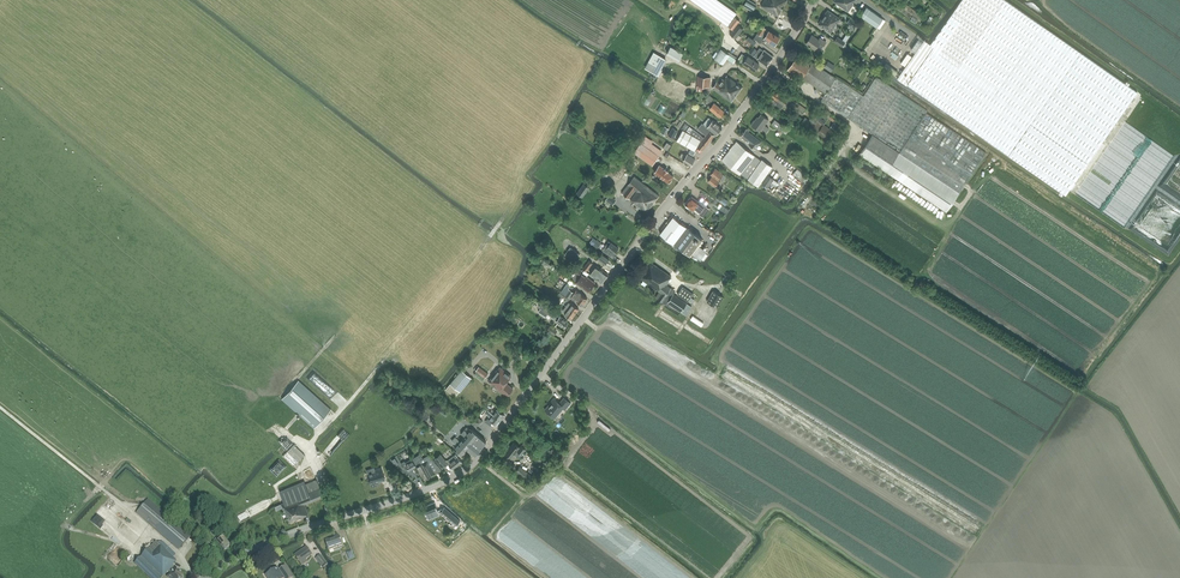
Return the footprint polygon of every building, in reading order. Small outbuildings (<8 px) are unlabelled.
[(735,16),(737,13),(718,0),(691,0),(728,26),(735,16)] [(743,6),(753,11),(757,4),(749,0),(747,0),(743,6)] [(787,0),(764,0),(761,6),(778,16),(787,0)] [(833,1),(848,11),(854,3),(853,2),(855,0),(834,0),(833,1)] [(1009,155),(1065,196),(1137,92),(1081,52),(1006,0),(962,0),(931,44),(924,40),(897,79),(907,85),(964,125),(965,124),(1009,155)] [(868,6),(861,16),(877,27),(884,17),(868,6)] [(828,10),(823,17),(835,25),(840,18),(828,10)] [(735,17),(728,26),(733,29),(740,20),(735,17)] [(835,25),(823,17),(818,24),(831,32),(835,25)] [(858,23),(850,18),(847,23),(855,28),(858,23)] [(884,19),(877,27),(878,28),(885,20),(884,19)] [(742,25),(740,24),(738,25),(737,24),(730,34),(735,38),(743,29),(741,27),(742,25)] [(760,43),(764,37),(767,39),(766,41),(770,43),(771,42),(775,45),(779,38),(779,37),(776,34),(775,35),(771,33),(765,29),(766,28),(762,26),(754,38),(760,43)] [(900,40),(902,36),(889,28),(887,32),(900,40)] [(821,48),(826,42),(820,38),(819,39),(812,35),(806,43),(815,49),(817,45),(821,48)] [(754,45),(756,42),(749,36),(747,39),(754,45)] [(842,46),(845,42),(837,37),(834,41),(842,46)] [(879,44),(876,50),(892,58),(895,52),(879,44)] [(666,54),(679,60),(682,54),(670,47),(666,54)] [(753,56),(757,50),(752,47),(748,52),(753,56)] [(760,48),(757,51),(753,56),(766,66),(773,56),(764,49),(763,50),(760,48)] [(715,58),(722,63),(725,58),(733,63),(736,60),(721,49),(715,58)] [(644,68),(651,71),(659,76),(662,70),(661,69),(666,60),(653,52),(644,68)] [(737,60),(742,63),(743,64),(743,63),(754,71),(759,64),(748,56),(747,57),(742,54),(737,60)] [(823,65),(820,63),(817,61),(815,64),(812,62),(811,65),(797,56),(787,70),(801,79),(802,77),(826,93),(835,78),(821,68),(823,65)] [(823,67),(831,72),(835,66),(827,62),(823,67)] [(723,79),(722,79),(719,83),(717,82),(712,88),(731,102),(742,87),(727,75),(723,79)] [(709,87),(711,87),(712,77),(706,77),(706,76),(698,76),(697,85),(697,90),(708,91),(709,87)] [(864,96),(835,78),(826,93),(821,100),(872,134),(900,152),(926,112),(928,110),(876,76),(864,96)] [(860,91),(863,87),(857,82),(854,86),(860,91)] [(714,98),(709,94),(705,99),(710,103),(714,98)] [(719,117),(724,111),(714,103),(709,108),(719,117)] [(821,114),(819,117),(815,124),(810,121),(805,117),(802,121),(807,124),(805,127),(818,135),(827,141),(833,130),(824,124),(828,118),(831,120),(832,118),(829,116),(830,114),(826,111),(824,113),(822,111),(820,113),(821,114)] [(986,152),(926,112),(900,152),(872,134),(859,154),(946,212),(986,152)] [(765,132),(768,128),(764,125),(769,120),(761,114),(757,120),(756,119),(751,125),(760,131),(762,129),(765,132)] [(771,124),(783,133),(786,128),(775,119),(771,124)] [(715,135),(722,127),(713,120),(707,127),(702,123),(698,128),(706,135),(709,131),(710,132),(711,131),(715,135)] [(664,123),(660,131),(665,134),(669,126),(664,123)] [(709,131),(706,135),(704,138),(693,129),(689,126),(685,132),(683,130),(677,140),(691,149),(689,153),(693,155),(695,152),(695,151),(695,150),(697,146),(702,150),(714,135),(710,132),(709,131)] [(672,138),(677,130),(672,127),(667,135),(672,138)] [(746,130),(741,136),(749,143),(755,149),(761,141),(746,130)] [(645,136),(640,143),(660,155),(664,148),(645,136)] [(740,175),(755,156),(737,141),(722,160),(740,175)] [(652,165),(659,156),(640,143),(634,152),(652,165)] [(691,165),(695,159),(687,154),(686,156),(682,153),(679,157),(683,159),(683,160),(691,165)] [(768,187),(773,179),(768,175),(764,180),(763,179),(772,166),(762,159),(748,179),(758,186),(761,182),(768,187)] [(664,168),(660,166),(655,173),(669,183),(673,176),(667,172),(668,171),(664,168)] [(614,182),(623,185),(627,170),(618,167),(614,182)] [(718,180),(719,179),(722,181),(726,176),(715,168),(710,174),(712,175),(708,181),(715,187),(720,181),(718,180)] [(650,198),(646,195),(651,189),(634,176),(621,193),(630,199),(630,198),(635,201),(637,198),(641,201),(642,200),(646,203),(650,198)] [(582,197),(589,188),(584,184),(577,193),(582,197)] [(738,194),(743,187),(740,184),(735,192),(738,194)] [(646,212),(659,195),(651,189),(646,195),(650,198),(646,203),(642,200),(641,201),(637,198),(635,201),(634,203),(646,212)] [(616,200),(609,196),(609,195),(606,200),(613,205),(616,200)] [(706,206),(709,202),(702,197),(698,202),(692,197),(685,205),(693,211),(695,209),(700,213),(699,214),(703,217),(710,209),(706,206)] [(692,252),(701,260),(708,251),(698,244),(702,238),(673,216),(660,234),(673,244),(690,254),(692,252)] [(715,237),(708,234),(707,237),(717,242),(720,235),(717,233),(715,237)] [(607,248),(605,246),(602,250),(608,254),(610,251),(614,254),(618,248),(611,243),(607,248)] [(573,261),(579,254),(570,247),(564,255),(573,261)] [(605,265),(609,260),(601,254),(598,259),(605,265)] [(586,271),(593,263),(589,260),(588,261),(583,269),(586,271)] [(657,298),(663,302),(666,304),(667,302),(686,315),(691,306),(673,294),(675,291),(667,285),(669,282),(668,281),(671,276),(650,262),(639,277),(661,292),(657,298)] [(582,271),(573,265),(570,270),(576,274),(573,278),(573,279),(573,280),(576,282),(588,292),(589,290),(590,291),(591,291),(593,288),(593,287),(592,286),(595,282),(585,274),(584,276),(581,275),(580,276),(579,275),(582,271)] [(601,282),(607,274),(597,266),(590,274),(601,282)] [(576,291),(570,286),(564,294),(570,298),(571,297),(582,305),(588,296),(577,288),(576,291)] [(677,294),(688,301),(693,293),(683,286),(677,294)] [(561,291),(558,295),(567,301),(570,298),(564,294),(561,291)] [(713,291),(711,294),(707,301),(717,307),(723,296),(713,291)] [(562,305),(551,296),(549,300),(560,308),(562,305)] [(575,314),(579,309),(572,304),(569,302),(565,307),(575,314)] [(546,316),(547,314),(557,321),(556,322),(557,323),(564,327),(568,322),(560,316),(559,317),(550,310),(541,304),(539,307),(541,308),(539,311),(546,316)] [(575,314),(565,307),(563,310),(565,312),(566,311),(567,311),(564,315),(571,319),(575,314)] [(556,331),(549,326),(546,330),(553,335),(556,331)] [(488,374),(479,367),(476,370),(477,371),(474,374),(483,381),(485,378),(488,374)] [(507,396),(513,388),(505,383),(511,376),(500,367),(489,381),(507,396)] [(460,392),(472,378),(462,370),(450,384),(460,392)] [(334,391),(314,371),(308,376),(328,397),(334,391)] [(298,380),(281,399),(314,428),(331,409),(298,380)] [(565,410),(571,403),(564,398),(559,403),(553,398),(550,402),(550,403),(545,410),(555,418),(563,408),(565,410)] [(495,411),(494,410),(492,409),(490,412),(501,420),(504,415),(497,409),(495,411)] [(501,420),(490,412),(488,410),(486,412),(490,415),(492,416),(489,419),(497,425),(501,420)] [(479,425),(485,418),(481,415),(475,422),(479,425)] [(465,437),(460,442),(454,437),(451,441),(457,446),(455,449),(462,455),(467,449),(475,456),(481,448),(486,442),(477,434),(481,430),(475,425),(471,429),(470,430),(466,427),(461,433),(465,437)] [(445,442),(439,437),(435,442),(440,446),(445,442)] [(401,439),(395,442),(397,448),(404,445),(401,439)] [(520,457),(526,449),(527,448),(532,452),(534,449),(525,441),(521,445),(520,447),(514,443),(506,453),(511,457),(515,453),(520,457)] [(293,444),(287,451),(283,456),(294,467),(298,462),(305,455),(293,444)] [(440,454),(435,458),(442,468),(448,463),(446,462),(440,454)] [(460,465),(462,463),(456,454),(449,459),(446,462),(448,463),(452,469),(459,464),(460,465)] [(414,463),(416,466),(424,480),(441,470),(440,468),(428,456),(422,459),(422,458),(420,455),(412,459),(414,463)] [(416,466),(414,463),(412,459),(405,463),(404,462),(401,464),(403,467),(406,465),(409,470),(416,466)] [(533,477),(520,467),(516,471),(529,481),(533,477)] [(301,471),(305,478),(311,475),(308,468),(301,471)] [(385,479),(381,468),(375,470),(374,468),(366,470),(368,474),(371,486),(379,483),(379,481),(385,479)] [(308,514),(305,504),(323,497),(317,482),(306,486),(304,481),(279,491),(284,503),(281,504),(289,523),(304,517),(304,516),(308,514)] [(136,513),(145,521),(179,550),(191,536),(148,499),(136,513)] [(456,525),(460,521),(444,507),(442,510),(441,509),(438,511),(435,503),(423,507),(428,519),(440,514),(439,513),(440,512),(453,523),(451,526),(455,530),(458,527),(456,525)] [(214,539),(224,551),(231,545),(221,534),(219,535),(214,539)] [(325,541),(329,550),(342,545),(339,536),(325,541)] [(168,547),(167,548),(166,547),(164,549),(156,541),(141,556),(134,563),(150,577),(161,577),(162,577),(168,571),(170,574),(167,577),(169,577),(180,577),(182,575),(179,572),(180,571),(176,568),(174,569),(172,567),(174,565),(173,564),(176,561),(173,557),(175,554),(168,547)] [(211,545),(209,544),(206,541),(201,546),(206,551),(211,545)] [(307,562),(306,559),(312,555),(307,547),(295,555),(302,565),(307,562)] [(350,548),(345,550),(348,559),(354,557),(350,548)] [(320,555),(316,559),(322,567),(327,563),(320,555)] [(293,577),(286,566),(278,570),(277,568),(266,576),(268,577),(293,577)]
